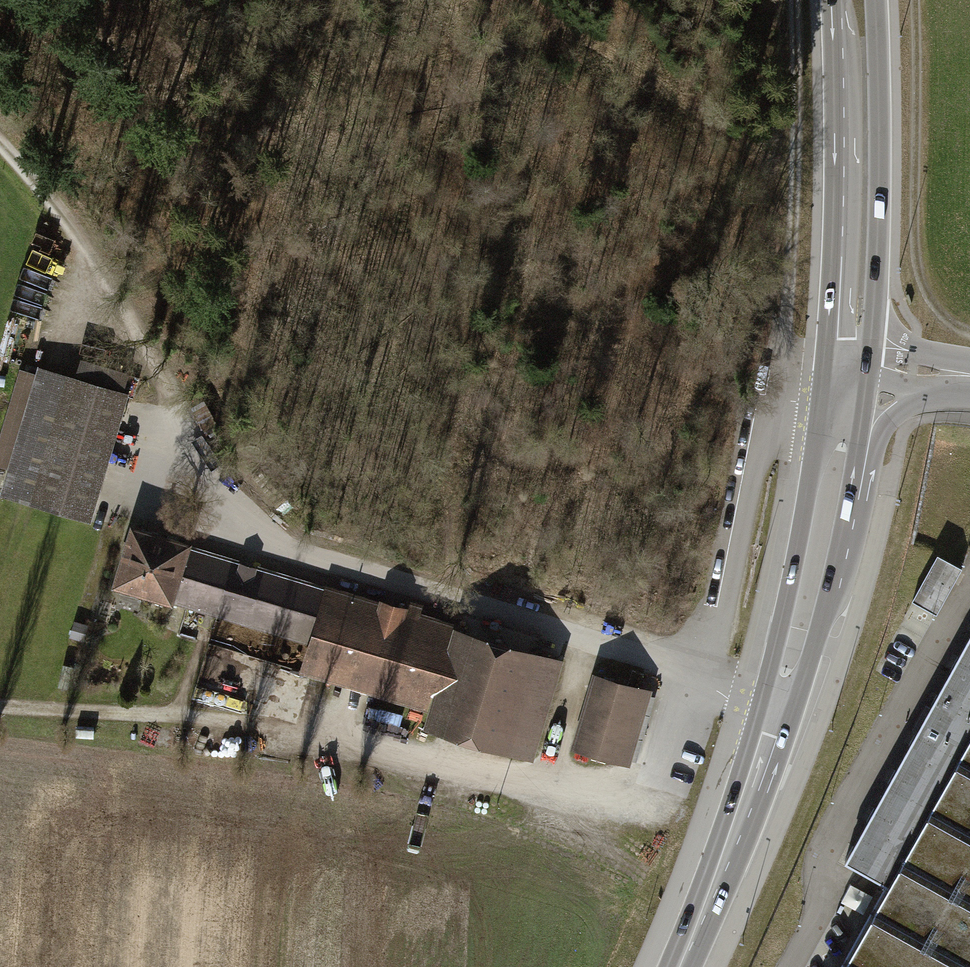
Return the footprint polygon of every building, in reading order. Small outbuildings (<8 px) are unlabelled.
[(126,373),(80,360),(75,378),(39,368),(37,375),(22,371),(0,448),(0,463),(11,466),(3,492),(86,515),(126,373)] [(455,629),(135,535),(120,585),(312,642),(304,670),(438,709),(433,726),(529,755),(556,664),(454,633),(455,629)] [(939,557),(918,603),(944,615),(965,569),(939,557)] [(845,861),(887,884),(840,966),(969,966),(969,634),(845,861)] [(625,687),(596,678),(573,756),(627,772),(650,694),(642,692),(646,679),(629,674),(625,687)]
